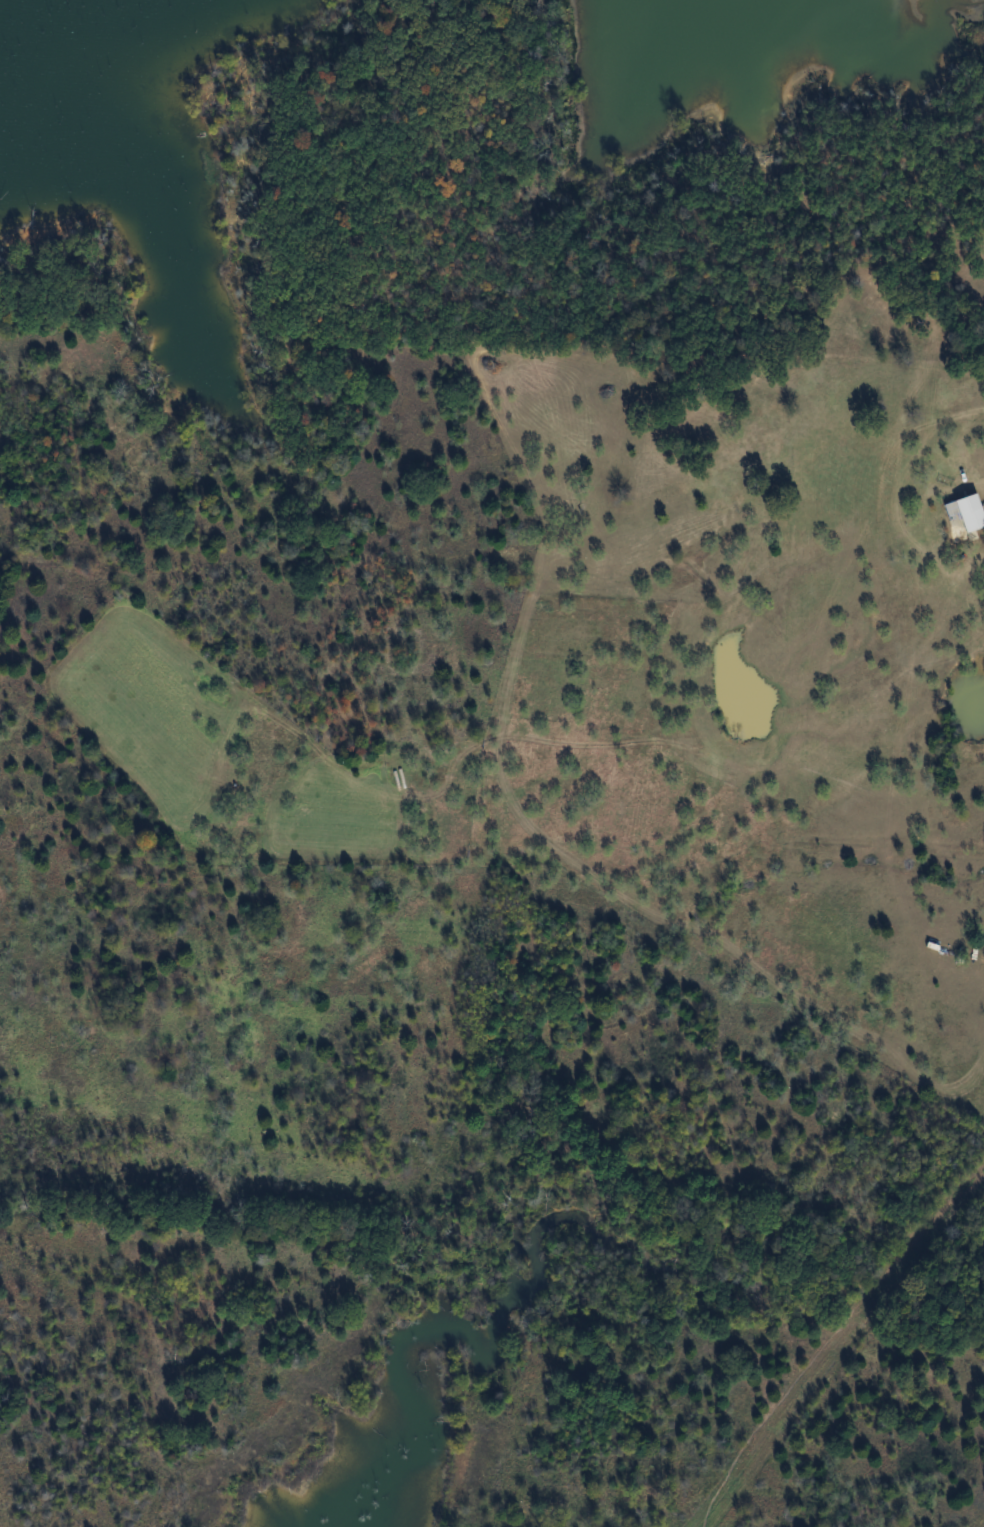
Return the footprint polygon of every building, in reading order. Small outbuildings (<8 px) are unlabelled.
[(966,535),(983,527),(983,520),(972,494),(951,504),(966,535)]
